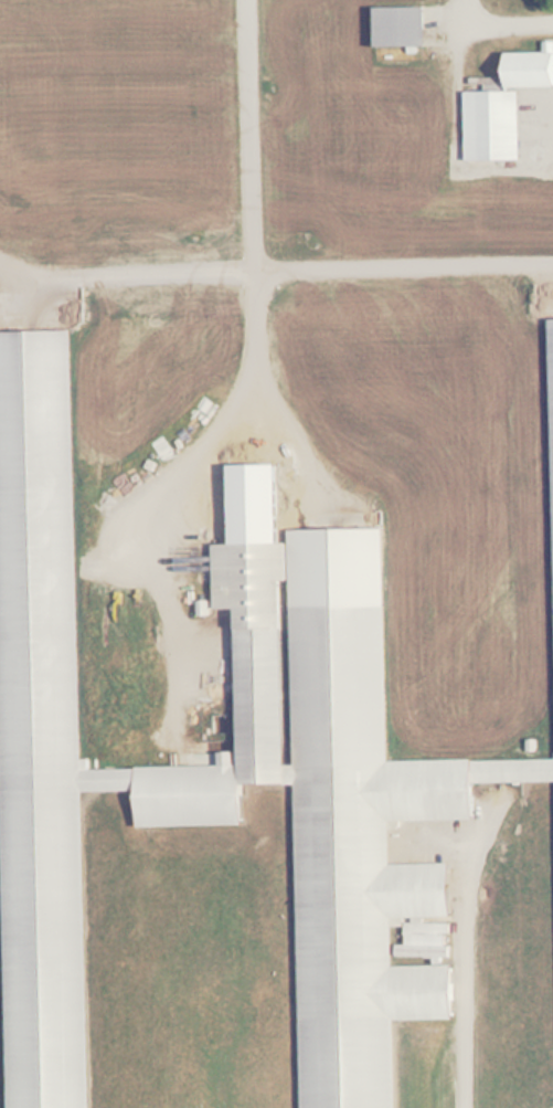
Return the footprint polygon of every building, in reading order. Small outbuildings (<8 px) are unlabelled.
[(428,7),(377,7),(377,45),(428,45),(428,7)] [(522,160),(521,88),(552,88),(552,52),(509,52),(509,90),(465,91),(466,161),(522,160)] [(288,764),(284,580),(301,580),(301,542),(215,543),(216,609),(238,609),(242,784),(297,783),(303,1107),(399,1107),(397,1021),(456,1019),(455,965),(396,966),(395,927),(407,927),(406,918),(453,917),(452,863),(394,864),(393,827),(401,827),(401,821),(477,820),(476,783),(552,781),(552,759),(288,764)]
